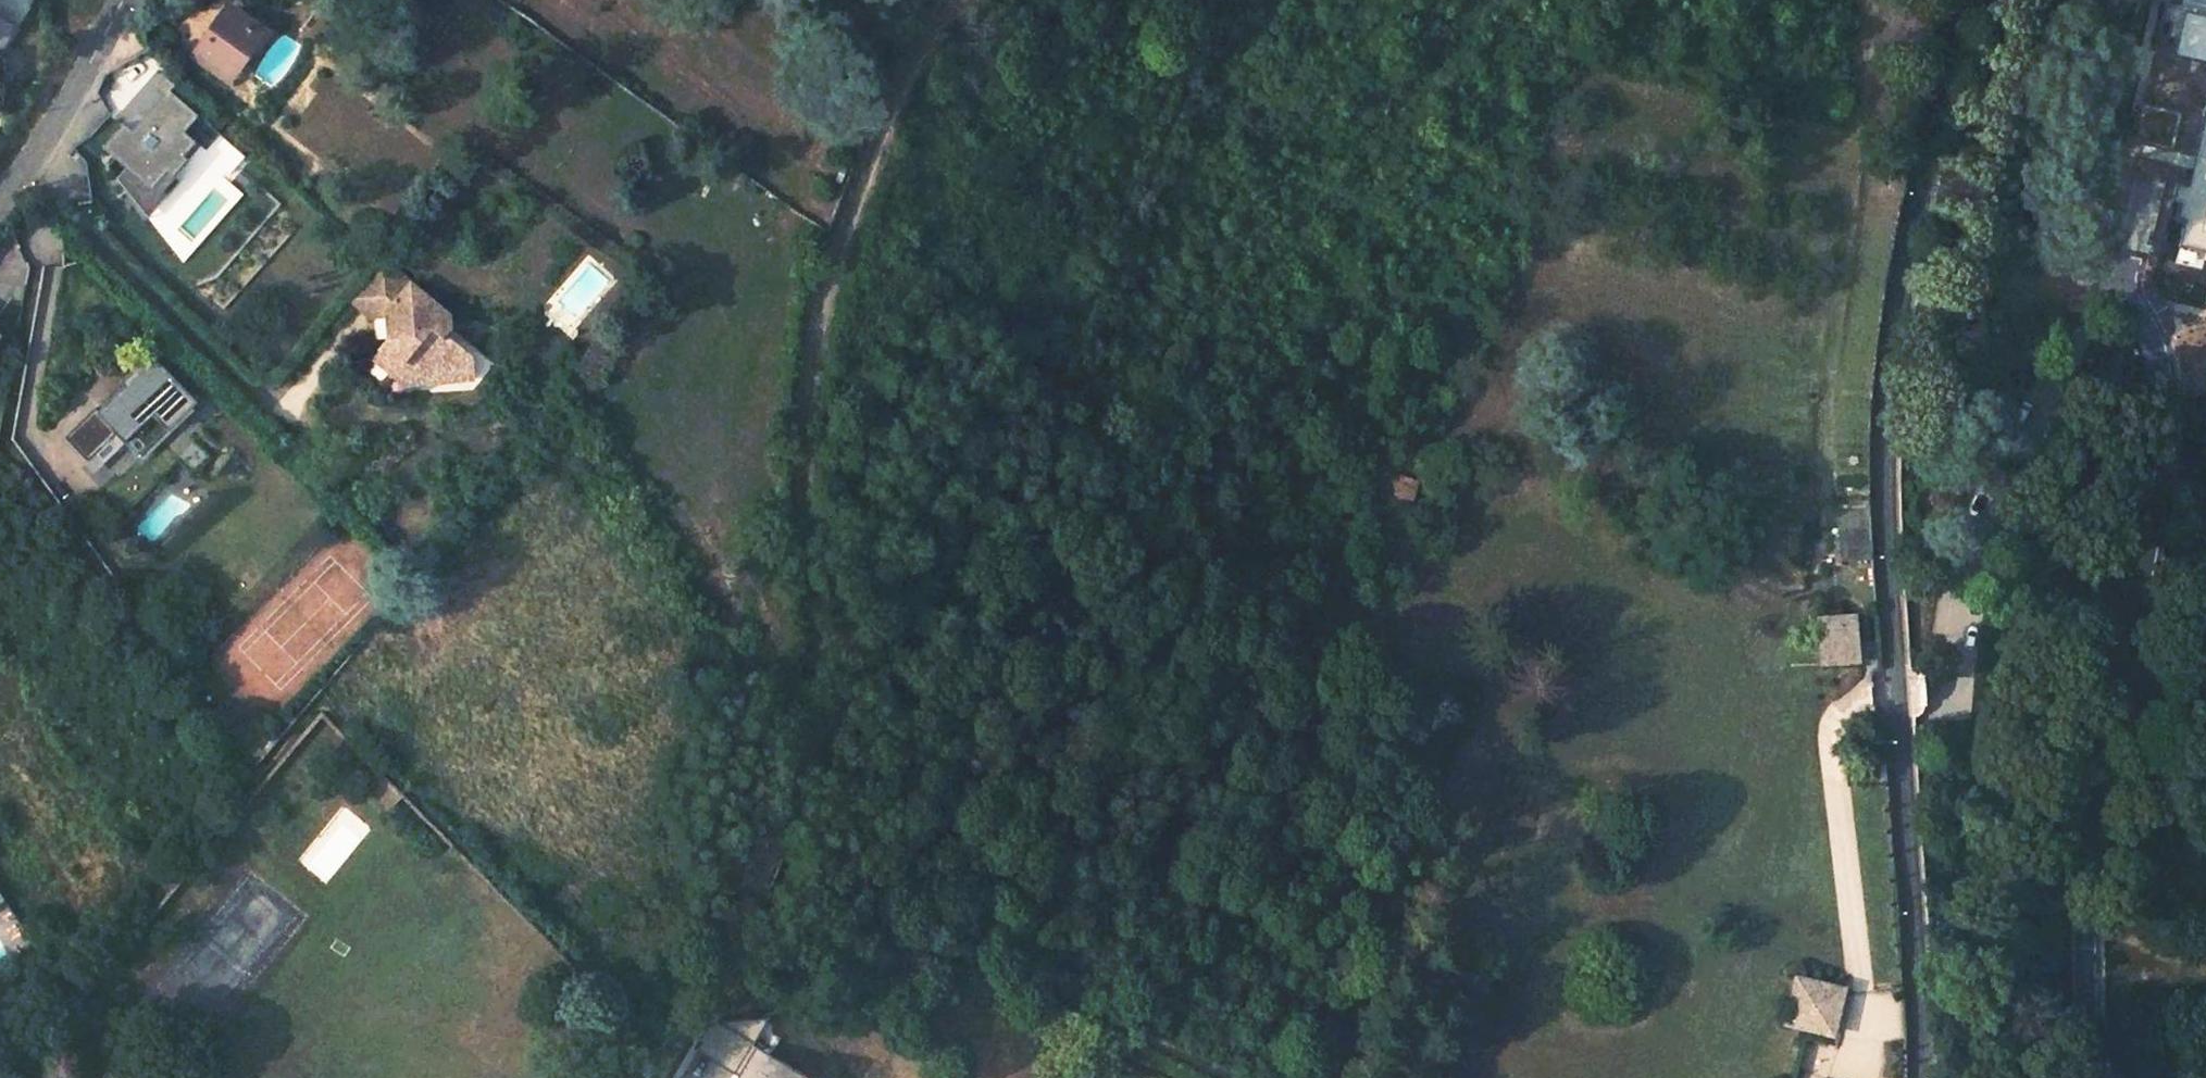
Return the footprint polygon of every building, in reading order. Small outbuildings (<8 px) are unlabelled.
[(193,47),(227,72),(238,57),(234,54),(254,27),(224,5),(193,47)] [(13,17),(0,9),(0,39),(13,17)] [(227,72),(193,47),(187,56),(221,81),(227,72)] [(177,80),(166,72),(156,84),(165,91),(135,128),(125,120),(105,145),(128,164),(119,176),(141,203),(170,168),(176,173),(177,172),(203,141),(187,127),(201,111),(172,87),(177,80)] [(170,168),(141,203),(156,222),(189,183),(177,172),(176,173),(170,168)] [(379,351),(398,367),(403,361),(416,372),(445,369),(454,376),(475,374),(473,354),(446,331),(454,323),(453,312),(385,256),(351,295),(372,313),(390,311),(392,336),(379,351)] [(62,433),(85,456),(110,432),(123,445),(152,417),(167,432),(197,402),(146,350),(126,370),(130,374),(95,408),(92,405),(62,433)] [(398,367),(379,351),(376,354),(408,381),(454,376),(445,369),(416,372),(403,361),(398,367)] [(1837,507),(1837,560),(1870,560),(1869,507),(1837,507)] [(1819,610),(1823,660),(1857,657),(1853,609),(1819,610)] [(371,782),(377,789),(389,777),(382,770),(371,782)] [(403,790),(389,777),(377,789),(391,802),(403,790)] [(1791,974),(1778,1027),(1830,1039),(1843,986),(1791,974)] [(803,1071),(755,1047),(737,1077),(798,1077),(803,1071)]
